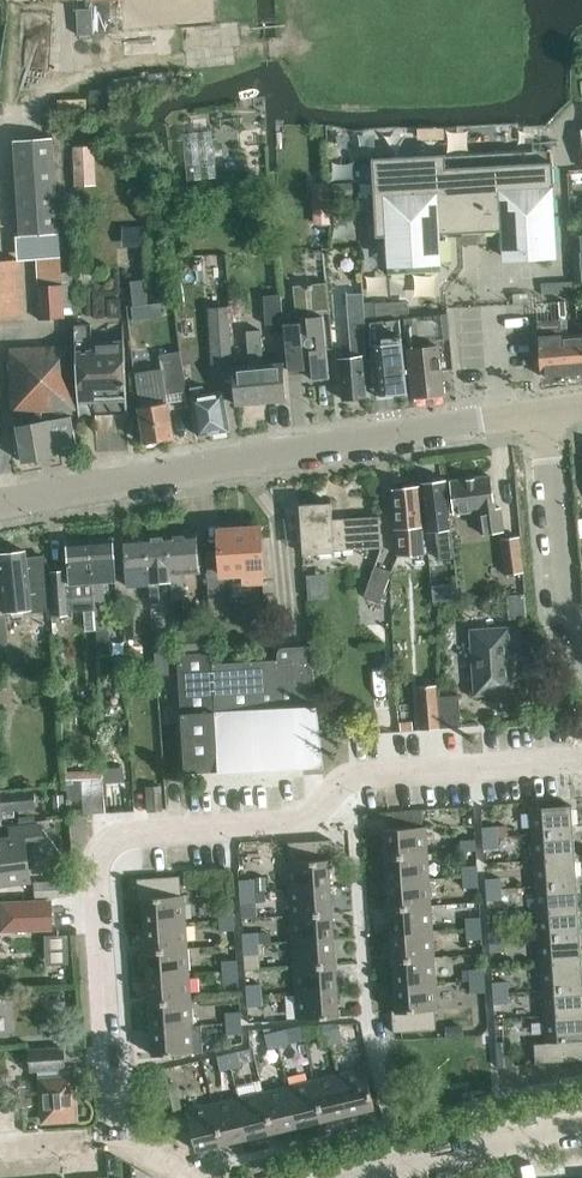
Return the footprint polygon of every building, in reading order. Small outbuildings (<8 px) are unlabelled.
[(77,9),(79,36),(92,35),(111,35),(111,25),(111,0),(102,0),(92,1),(93,8),(77,9)] [(190,177),(219,175),(216,128),(187,130),(190,177)] [(20,238),(59,236),(53,137),(14,140),(20,238)] [(74,147),(75,186),(95,185),(94,146),(74,147)] [(502,257),(555,254),(551,185),(553,185),(551,148),(371,157),(375,236),(385,236),(387,274),(440,271),(439,233),(461,232),(461,228),(480,227),(481,243),(502,242),(502,257)] [(356,183),(331,183),(331,195),(356,194),(356,183)] [(331,223),(330,209),(320,209),(321,224),(331,223)] [(572,237),(576,284),(581,283),(581,236),(572,237)] [(22,319),(17,259),(0,260),(0,320),(22,319)] [(62,283),(60,261),(35,262),(37,316),(63,315),(62,283)] [(134,304),(148,303),(146,280),(131,282),(134,304)] [(298,325),(286,326),(290,369),(304,368),(305,369),(313,368),(314,378),(329,377),(325,347),(333,346),(326,284),(294,287),(298,325)] [(365,355),(363,318),(362,303),(361,293),(346,294),(350,357),(337,358),(341,399),(365,396),(362,356),(365,355)] [(266,325),(282,323),(279,294),(264,296),(266,325)] [(563,301),(554,302),(555,319),(555,321),(559,321),(559,317),(565,316),(563,301)] [(372,302),(362,303),(363,318),(373,318),(372,302)] [(144,318),(142,304),(132,305),(134,319),(144,318)] [(211,370),(231,367),(226,309),(206,311),(211,370)] [(403,317),(412,396),(444,392),(438,339),(443,338),(441,313),(403,317)] [(76,398),(124,396),(122,342),(91,344),(90,324),(72,325),(76,398)] [(248,365),(231,367),(235,405),(285,399),(282,362),(262,365),(258,330),(246,331),(248,365)] [(581,373),(581,333),(560,334),(563,375),(581,373)] [(537,336),(540,376),(563,375),(560,334),(537,336)] [(369,345),(375,395),(406,392),(406,394),(407,394),(401,336),(399,336),(400,341),(369,345)] [(53,457),(52,447),(75,443),(69,415),(42,420),(41,409),(74,408),(70,345),(8,349),(12,411),(19,411),(23,424),(15,426),(23,463),(53,457)] [(142,443),(173,436),(164,388),(186,385),(180,351),(157,354),(160,369),(147,372),(154,404),(138,407),(142,443)] [(198,435),(227,429),(222,391),(201,395),(200,385),(190,386),(198,435)] [(482,534),(502,532),(500,507),(493,508),(490,476),(450,480),(453,513),(479,510),(482,534)] [(450,518),(448,518),(443,480),(422,483),(428,530),(436,529),(439,558),(438,559),(440,564),(443,568),(446,570),(451,572),(457,572),(450,518)] [(396,529),(397,529),(399,555),(412,555),(423,555),(418,485),(393,490),(396,529)] [(335,551),(333,519),(332,502),(299,504),(302,546),(317,545),(317,554),(336,553),(335,551)] [(333,519),(335,551),(383,548),(381,516),(333,519)] [(220,551),(207,551),(209,594),(209,598),(225,598),(226,598),(226,597),(224,573),(241,572),(242,585),(264,583),(261,528),(219,530),(220,551)] [(194,532),(171,534),(167,534),(171,580),(175,630),(185,630),(183,584),(180,584),(179,572),(197,570),(194,532)] [(158,581),(171,580),(167,534),(144,536),(149,584),(150,602),(160,601),(158,581)] [(149,584),(144,536),(124,537),(127,585),(149,584)] [(506,574),(522,572),(523,572),(518,536),(501,538),(506,574)] [(102,611),(85,612),(86,631),(108,629),(104,583),(117,582),(113,540),(90,541),(94,583),(95,583),(96,597),(101,596),(102,611)] [(68,614),(67,610),(85,609),(85,612),(102,611),(101,596),(96,597),(95,583),(94,583),(90,541),(67,543),(70,572),(64,573),(64,571),(51,572),(54,615),(68,614)] [(46,610),(46,607),(52,606),(47,556),(27,559),(25,550),(0,553),(0,615),(46,610)] [(381,603),(392,571),(375,565),(364,597),(381,603)] [(456,585),(446,586),(448,601),(458,600),(456,585)] [(209,594),(208,594),(210,625),(211,625),(211,626),(227,625),(225,598),(209,598),(209,594)] [(142,636),(140,602),(125,603),(126,637),(142,636)] [(163,622),(152,623),(155,658),(166,657),(163,622)] [(476,693),(512,691),(508,628),(472,630),(476,693)] [(211,631),(180,633),(181,651),(212,649),(211,631)] [(210,651),(176,654),(185,770),(188,770),(202,769),(219,767),(219,773),(311,767),(323,766),(324,766),(321,737),(313,656),(312,645),(284,646),(283,647),(282,647),(281,648),(280,649),(279,650),(279,651),(279,659),(211,663),(210,651)] [(438,696),(437,684),(419,685),(422,729),(440,728),(440,696),(438,696)] [(462,726),(459,694),(440,696),(440,728),(462,726)] [(124,766),(105,767),(106,782),(125,781),(124,766)] [(83,780),(67,780),(68,801),(83,800),(83,780)] [(148,812),(162,811),(161,786),(146,787),(148,812)] [(13,808),(36,806),(35,788),(0,790),(0,799),(1,809),(2,808),(3,818),(14,817),(13,808)] [(53,795),(54,812),(64,811),(63,795),(53,795)] [(572,805),(530,808),(532,834),(574,831),(572,805)] [(36,815),(20,817),(20,823),(37,821),(36,815)] [(0,839),(0,884),(30,881),(25,840),(42,838),(40,825),(10,828),(11,838),(0,839)] [(506,825),(497,826),(498,836),(507,836),(506,825)] [(386,856),(428,853),(426,826),(384,829),(386,856)] [(483,837),(498,836),(497,826),(482,827),(483,837)] [(532,834),(532,837),(534,860),(575,857),(574,831),(532,834)] [(498,836),(483,837),(484,848),(499,848),(498,836)] [(289,889),(330,886),(328,853),(332,852),(332,839),(291,842),(292,861),(287,862),(289,889)] [(477,850),(476,839),(461,840),(462,851),(477,850)] [(388,882),(429,879),(428,853),(386,856),(388,882)] [(534,860),(534,865),(536,886),(577,884),(575,857),(534,860)] [(463,877),(478,876),(478,865),(463,866),(463,877)] [(142,891),(144,924),(186,922),(184,895),(179,895),(178,876),(137,878),(138,892),(142,891)] [(478,876),(463,877),(464,888),(479,887),(478,876)] [(265,877),(254,877),(254,879),(255,891),(265,890),(266,890),(265,877)] [(487,889),(501,888),(501,878),(486,879),(487,889)] [(240,892),(255,891),(254,879),(239,880),(240,892)] [(390,908),(431,905),(429,879),(388,882),(390,908)] [(34,883),(35,898),(66,896),(65,881),(34,883)] [(577,884),(536,886),(537,912),(579,910),(577,884)] [(330,886),(289,889),(291,915),(332,912),(330,886)] [(501,888),(487,889),(487,900),(502,899),(501,888)] [(255,891),(240,892),(241,903),(256,902),(255,891)] [(390,908),(391,934),(433,931),(431,905),(390,908)] [(220,919),(235,918),(234,906),(219,907),(220,919)] [(0,910),(0,924),(1,939),(52,937),(51,908),(0,910)] [(579,910),(537,912),(539,938),(580,936),(579,910)] [(332,912),(291,915),(292,941),(334,938),(332,912)] [(467,928),(482,927),(481,917),(466,918),(467,928)] [(235,918),(220,919),(221,931),(236,929),(235,918)] [(144,924),(146,950),(188,948),(186,922),(144,924)] [(482,927),(467,928),(468,939),(482,938),(482,927)] [(490,941),(505,940),(504,929),(489,930),(490,941)] [(393,960),(434,957),(433,931),(391,934),(393,960)] [(244,944),(258,943),(258,932),(243,933),(244,944)] [(539,938),(541,964),(581,962),(581,961),(580,936),(539,938)] [(334,938),(292,941),(294,967),(336,964),(334,938)] [(505,940),(490,941),(491,952),(505,951),(505,940)] [(258,943),(244,944),(244,954),(259,953),(259,945),(258,943)] [(146,950),(148,976),(189,974),(188,948),(146,950)] [(436,983),(434,957),(393,960),(395,986),(436,983)] [(224,971),(238,970),(238,960),(223,961),(224,971)] [(541,964),(542,990),(581,988),(581,962),(541,964)] [(294,967),(296,992),(337,990),(336,964),(294,967)] [(470,980),(485,980),(484,968),(470,969),(470,980)] [(0,970),(0,985),(10,984),(9,970),(0,970)] [(238,970),(224,971),(224,983),(239,981),(238,970)] [(189,974),(148,976),(150,1002),(191,1000),(189,974)] [(485,980),(470,980),(471,992),(486,991),(485,980)] [(493,994),(508,993),(507,981),(493,982),(493,994)] [(438,1010),(436,983),(395,986),(397,1019),(393,1019),(394,1032),(434,1029),(433,1010),(438,1010)] [(247,996),(262,995),(261,984),(246,985),(247,996)] [(542,990),(544,1016),(581,1014),(581,988),(542,990)] [(337,990),(296,992),(298,1019),(339,1017),(337,990)] [(508,993),(493,994),(494,1004),(509,1003),(508,993)] [(262,995),(247,996),(248,1006),(263,1005),(262,995)] [(150,1002),(151,1028),(193,1025),(191,1000),(150,1002)] [(227,1023),(242,1022),(241,1013),(227,1014),(227,1023)] [(544,1016),(546,1043),(534,1044),(535,1063),(581,1060),(581,1014),(544,1016)] [(242,1022),(227,1023),(228,1034),(243,1033),(242,1022)] [(193,1025),(151,1028),(153,1055),(195,1052),(193,1025)] [(316,1027),(321,1047),(332,1044),(328,1026),(316,1027)] [(328,1026),(332,1044),(343,1042),(339,1026),(328,1026)] [(462,1026),(444,1027),(445,1033),(445,1036),(462,1035),(462,1026)] [(276,1031),(279,1046),(290,1044),(286,1028),(276,1031)] [(279,1046),(276,1031),(264,1034),(268,1049),(279,1046)] [(31,1070),(65,1068),(64,1049),(30,1051),(31,1070)] [(228,1053),(231,1068),(242,1065),(238,1051),(228,1053)] [(231,1068),(228,1053),(217,1056),(221,1070),(231,1068)] [(158,1085),(168,1083),(165,1068),(154,1071),(158,1085)] [(365,1068),(339,1074),(348,1114),(375,1108),(365,1068)] [(339,1074),(314,1080),(323,1120),(348,1114),(339,1074)] [(41,1080),(44,1121),(75,1119),(73,1078),(41,1080)] [(289,1086),(298,1126),(323,1120),(314,1080),(289,1086)] [(30,1085),(17,1088),(22,1108),(35,1105),(30,1085)] [(263,1092),(273,1132),(298,1126),(289,1086),(263,1092)] [(238,1098),(248,1138),(273,1132),(263,1092),(238,1098)] [(213,1104),(222,1144),(248,1138),(238,1098),(213,1104)] [(180,1101),(173,1102),(175,1110),(176,1113),(182,1112),(180,1101)] [(213,1104),(187,1110),(196,1150),(222,1144),(213,1104)]
